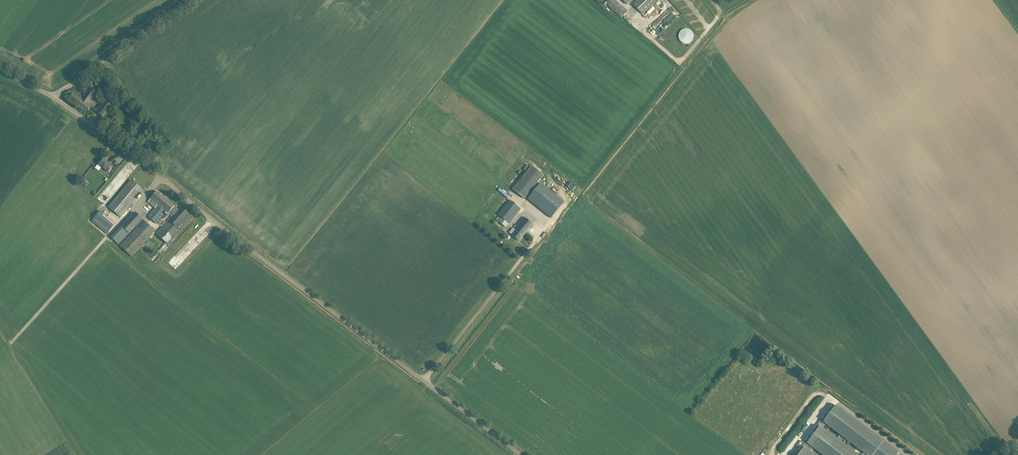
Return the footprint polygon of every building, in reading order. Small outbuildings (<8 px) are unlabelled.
[(622,18),(628,11),(615,0),(608,0),(605,3),(622,18)] [(643,15),(658,0),(638,0),(633,5),(643,15)] [(693,40),(694,37),(694,36),(693,34),(693,32),(691,31),(690,30),(688,29),(686,29),(684,29),(682,30),(681,31),(679,33),(679,36),(679,38),(680,40),(681,42),(684,43),(686,44),(688,43),(690,42),(692,41),(693,40)] [(89,102),(96,92),(91,88),(82,99),(73,92),(69,98),(78,105),(77,106),(87,114),(92,106),(89,104),(89,103),(89,102)] [(109,104),(105,100),(96,112),(103,118),(115,103),(113,100),(109,104)] [(98,165),(101,168),(102,167),(108,172),(114,166),(110,163),(109,164),(103,158),(98,165)] [(513,189),(525,199),(544,176),(531,166),(513,189)] [(108,207),(120,218),(143,190),(131,180),(108,207)] [(528,199),(551,218),(564,202),(541,183),(528,199)] [(148,217),(156,224),(165,214),(166,215),(174,206),(157,191),(150,200),(157,206),(148,217)] [(510,200),(498,215),(509,224),(521,209),(510,200)] [(150,259),(155,263),(169,246),(193,218),(182,208),(180,210),(174,206),(166,215),(171,219),(157,236),(165,242),(150,259)] [(91,221),(107,234),(113,226),(102,216),(104,214),(100,211),(91,221)] [(126,221),(133,229),(142,219),(135,212),(126,221)] [(519,241),(533,224),(524,217),(515,229),(516,230),(512,236),(519,241)] [(120,246),(131,256),(155,231),(143,220),(136,227),(136,228),(120,246)] [(899,453),(836,405),(823,423),(866,454),(897,454),(899,453)] [(820,426),(807,444),(822,454),(859,454),(820,426)]
